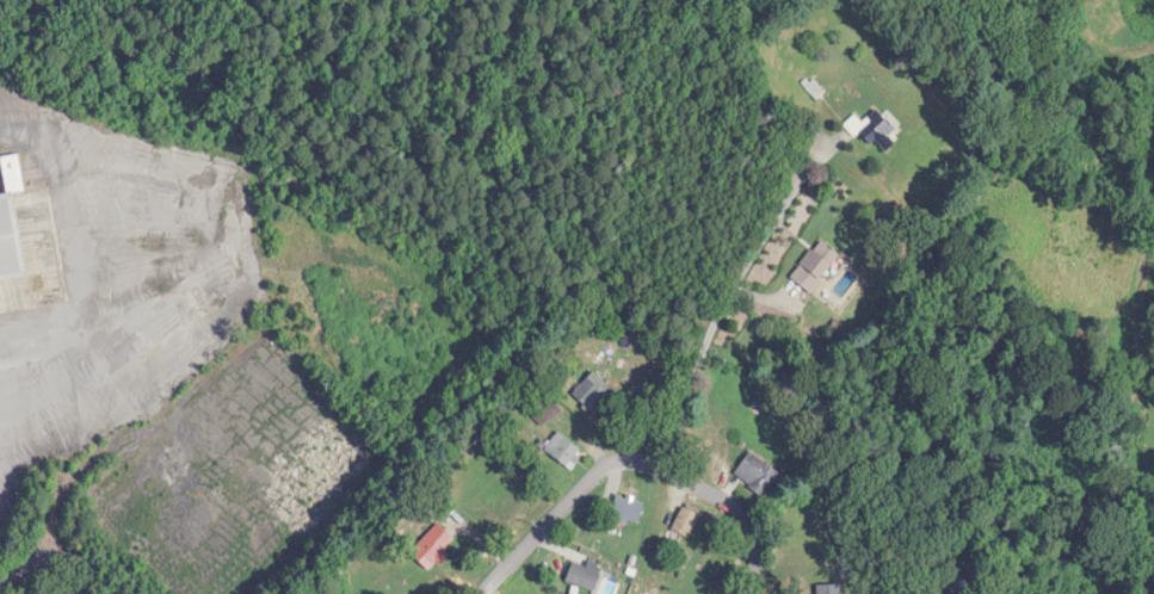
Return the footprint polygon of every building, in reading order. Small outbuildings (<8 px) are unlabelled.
[(877,111),(864,124),(856,116),(848,124),(870,147),(877,140),(889,152),(903,138),(877,111)] [(26,285),(16,209),(0,211),(0,289),(26,285)] [(810,293),(843,259),(826,241),(792,275),(810,293)] [(571,468),(583,450),(557,432),(545,451),(571,468)] [(735,475),(762,495),(778,473),(751,453),(735,475)] [(612,515),(639,524),(645,505),(618,496),(612,515)] [(691,538),(703,515),(685,506),(673,530),(691,538)] [(457,542),(440,525),(411,553),(429,570),(457,542)] [(602,574),(575,562),(567,580),(594,592),(602,574)] [(816,593),(842,593),(842,584),(815,585),(816,593)]
